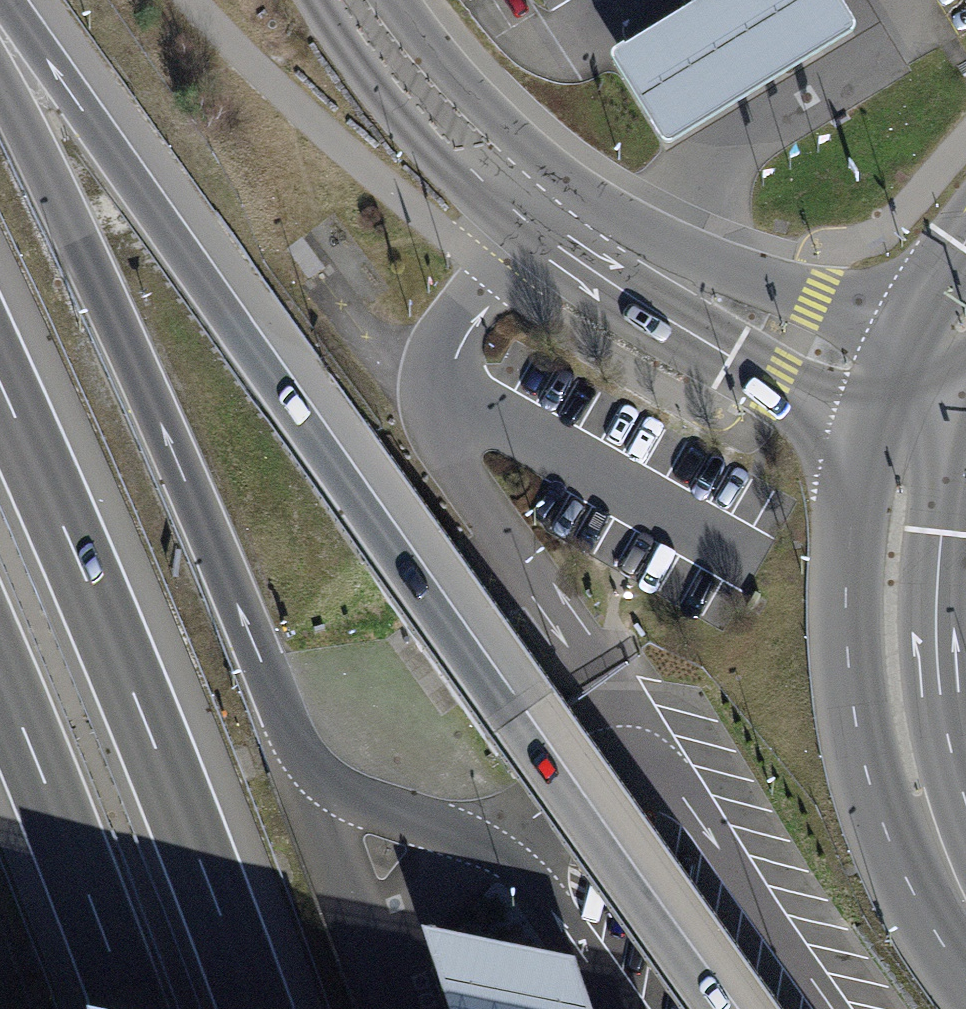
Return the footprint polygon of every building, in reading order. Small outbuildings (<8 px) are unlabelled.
[(692,19),(613,66),(612,71),(613,75),(662,155),(666,159),(673,158),(853,49),(856,44),(855,39),(831,0),(681,0),(692,19)] [(419,929),(446,1008),(589,1008),(573,961),(419,929)]
